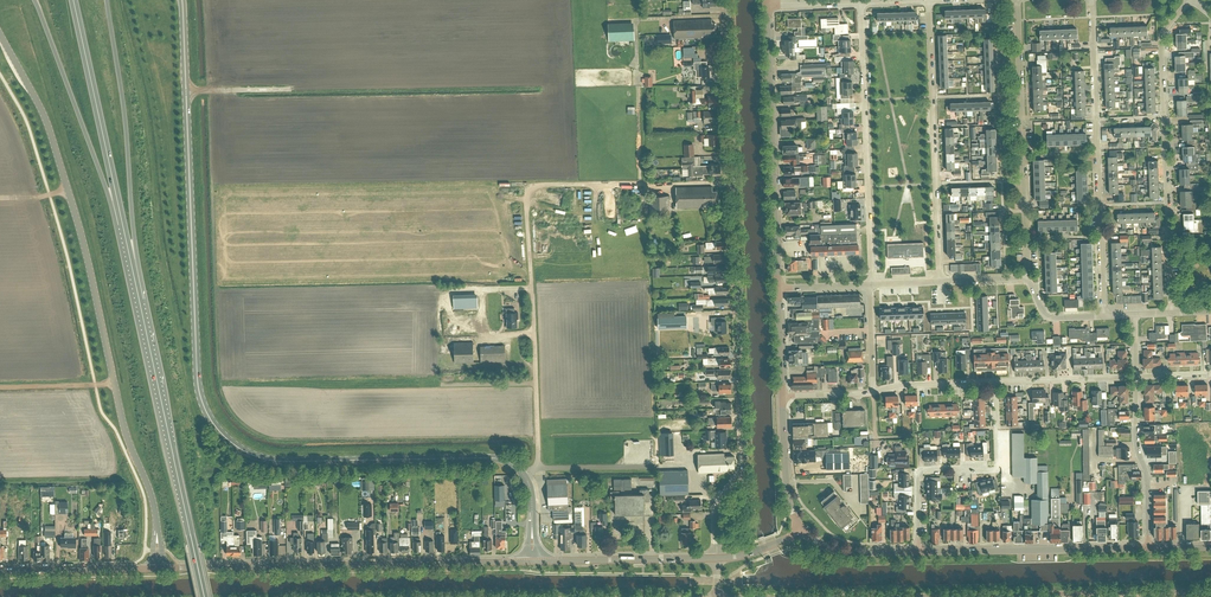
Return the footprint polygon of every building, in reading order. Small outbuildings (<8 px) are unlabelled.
[(976,9),(968,10),(968,17),(969,17),(975,17),(975,22),(978,22),(977,17),(976,17),(976,9)] [(976,17),(977,17),(983,17),(983,22),(992,22),(992,14),(985,14),(985,9),(976,9),(976,17)] [(952,10),(944,11),(945,18),(951,18),(951,23),(954,23),(954,18),(952,18),(952,10)] [(960,10),(952,10),(952,18),(954,18),(959,18),(959,23),(962,23),(961,18),(960,18),(960,10)] [(968,10),(960,10),(960,18),(961,18),(967,17),(967,23),(970,23),(969,17),(968,17),(968,10)] [(900,12),(892,13),(893,21),(894,20),(899,20),(899,25),(901,25),(901,20),(900,20),(900,12)] [(907,12),(900,12),(900,20),(901,20),(906,20),(906,25),(909,25),(909,20),(907,20),(907,12)] [(915,12),(907,12),(907,20),(909,20),(913,20),(914,25),(916,24),(916,20),(915,20),(915,12)] [(885,13),(877,13),(877,21),(883,21),(884,26),(886,26),(886,21),(885,21),(885,13)] [(894,25),(894,20),(893,21),(892,13),(885,13),(885,21),(886,21),(891,21),(891,25),(894,25)] [(798,32),(794,32),(794,36),(801,36),(801,27),(801,18),(788,19),(788,28),(798,27),(798,32)] [(838,18),(821,19),(821,28),(834,27),(835,34),(844,34),(844,24),(838,24),(838,18)] [(708,33),(716,33),(715,23),(712,23),(711,20),(673,21),(674,39),(703,37),(703,36),(708,35),(708,33)] [(634,26),(608,27),(609,41),(634,40),(634,26)] [(1132,26),(1125,27),(1125,36),(1126,36),(1131,36),(1131,41),(1134,41),(1134,36),(1134,35),(1133,35),(1132,26)] [(1141,40),(1141,36),(1141,35),(1140,35),(1140,26),(1132,26),(1133,35),(1134,35),(1134,36),(1138,36),(1138,41),(1141,40)] [(1140,35),(1141,35),(1141,36),(1146,36),(1146,40),(1149,40),(1149,35),(1148,35),(1147,26),(1140,26),(1140,35)] [(1126,41),(1126,36),(1125,36),(1125,27),(1110,27),(1110,37),(1116,37),(1116,42),(1119,41),(1119,37),(1124,36),(1124,41),(1126,41)] [(1063,44),(1063,39),(1062,39),(1062,29),(1054,30),(1055,39),(1056,39),(1060,39),(1060,44),(1063,44)] [(1069,29),(1062,29),(1062,39),(1063,39),(1068,39),(1068,44),(1071,43),(1070,39),(1070,38),(1069,38),(1069,29)] [(1069,38),(1070,38),(1070,39),(1075,38),(1075,43),(1078,43),(1078,38),(1077,38),(1077,29),(1069,29),(1069,38)] [(1191,29),(1180,29),(1181,34),(1176,34),(1177,41),(1187,41),(1187,40),(1187,36),(1192,36),(1191,29)] [(1047,30),(1039,30),(1040,40),(1045,40),(1046,44),(1048,44),(1048,39),(1047,39),(1047,30)] [(1056,44),(1056,39),(1055,39),(1054,30),(1047,30),(1047,39),(1048,39),(1053,39),(1053,44),(1056,44)] [(838,46),(851,46),(850,40),(849,40),(849,35),(840,36),(840,34),(833,35),(833,41),(838,41),(838,46)] [(946,35),(938,35),(939,44),(946,44),(946,43),(946,37),(955,37),(955,34),(946,35)] [(671,43),(670,35),(656,35),(656,43),(671,43)] [(789,37),(789,40),(784,41),(785,45),(782,45),(782,48),(794,48),(794,45),(794,43),(799,43),(799,41),(808,40),(808,35),(789,37)] [(984,39),(979,39),(979,41),(984,41),(984,47),(992,47),(992,39),(984,39)] [(1187,41),(1177,41),(1177,49),(1187,49),(1187,43),(1192,43),(1196,43),(1196,40),(1187,40),(1187,41)] [(947,52),(946,46),(952,46),(952,43),(946,44),(939,44),(939,52),(947,52)] [(839,57),(848,56),(847,52),(851,52),(851,46),(838,46),(839,54),(836,54),(836,57),(839,56),(839,57)] [(992,47),(984,47),(979,47),(979,50),(984,50),(985,56),(992,56),(992,47)] [(794,48),(782,48),(782,52),(785,52),(785,56),(790,56),(790,60),(805,59),(805,55),(799,55),(799,52),(795,53),(794,48)] [(947,61),(947,55),(952,55),(952,52),(947,52),(939,52),(939,61),(947,61)] [(1185,52),(1178,52),(1178,56),(1175,56),(1175,64),(1186,64),(1186,63),(1186,58),(1193,58),(1193,52),(1192,52),(1185,52)] [(841,67),(854,67),(854,60),(848,61),(848,56),(839,57),(839,61),(841,61),(841,67)] [(992,56),(985,56),(979,56),(979,59),(985,59),(985,65),(993,64),(992,56)] [(1037,66),(1032,66),(1032,74),(1041,74),(1041,72),(1042,72),(1041,68),(1046,68),(1046,60),(1036,60),(1037,66)] [(701,62),(694,62),(694,70),(696,70),(696,76),(702,76),(702,77),(710,77),(709,67),(707,67),(707,61),(701,61),(701,62)] [(947,63),(953,63),(952,61),(947,61),(939,61),(940,70),(947,70),(947,63)] [(1113,63),(1104,64),(1105,71),(1114,71),(1114,70),(1114,65),(1119,65),(1119,62),(1113,62),(1113,63)] [(826,76),(825,70),(825,63),(801,64),(802,71),(805,71),(805,77),(813,77),(813,82),(824,82),(824,76),(826,76)] [(1186,71),(1186,65),(1191,65),(1190,63),(1186,63),(1186,64),(1175,64),(1176,72),(1186,71)] [(993,64),(985,65),(980,65),(980,68),(985,67),(985,73),(993,73),(993,64)] [(840,78),(849,77),(848,73),(854,73),(854,67),(841,67),(842,73),(839,73),(840,78)] [(1145,68),(1145,74),(1140,74),(1140,77),(1145,77),(1146,77),(1146,75),(1154,75),(1154,67),(1145,68)] [(948,72),(953,72),(953,69),(947,70),(940,70),(940,78),(948,78),(948,72)] [(1114,71),(1105,71),(1105,78),(1114,78),(1114,77),(1114,73),(1119,72),(1119,70),(1114,70),(1114,71)] [(1083,71),(1074,71),(1074,77),(1070,77),(1070,80),(1074,80),(1075,80),(1075,79),(1084,78),(1083,71)] [(1041,74),(1032,74),(1032,81),(1041,81),(1041,80),(1042,80),(1042,75),(1046,75),(1046,72),(1042,72),(1041,72),(1041,74)] [(993,73),(985,73),(980,74),(980,76),(985,76),(985,82),(993,82),(993,73)] [(1196,74),(1188,75),(1188,78),(1178,78),(1179,86),(1189,86),(1189,85),(1189,80),(1196,80),(1196,74)] [(1145,81),(1141,81),(1141,84),(1145,84),(1146,84),(1146,83),(1155,82),(1154,75),(1146,75),(1146,77),(1145,77),(1145,81)] [(842,88),(852,88),(852,81),(849,81),(849,77),(840,78),(836,78),(836,82),(840,82),(840,88),(842,88)] [(1114,78),(1105,78),(1105,86),(1114,85),(1115,85),(1115,80),(1119,80),(1119,77),(1114,77),(1114,78)] [(948,81),(953,80),(953,78),(948,78),(940,78),(940,88),(948,87),(948,81)] [(1075,84),(1070,84),(1070,87),(1075,87),(1075,86),(1084,86),(1084,78),(1075,79),(1075,80),(1074,80),(1075,84)] [(1042,87),(1042,83),(1047,83),(1047,80),(1042,80),(1041,80),(1041,81),(1032,81),(1033,89),(1042,88),(1042,87)] [(791,86),(780,87),(780,94),(791,94),(791,91),(801,90),(801,82),(793,82),(793,86),(791,86)] [(985,82),(980,82),(980,85),(986,85),(986,91),(994,91),(993,82),(985,82)] [(1146,90),(1155,90),(1155,82),(1146,83),(1146,84),(1145,84),(1146,88),(1134,89),(1134,92),(1146,91),(1146,90)] [(1114,85),(1105,86),(1106,93),(1115,93),(1115,92),(1115,87),(1120,87),(1120,84),(1115,85),(1114,85)] [(1189,86),(1179,86),(1179,94),(1190,93),(1189,88),(1194,87),(1194,85),(1189,85),(1189,86)] [(696,102),(701,102),(701,104),(708,103),(708,109),(715,109),(715,106),(719,105),(718,101),(719,101),(719,99),(718,98),(718,97),(713,98),(713,96),(708,96),(708,98),(696,98),(696,90),(695,90),(695,86),(688,86),(689,90),(690,102),(696,102)] [(1075,92),(1070,92),(1070,95),(1075,94),(1075,93),(1084,93),(1084,86),(1075,86),(1075,87),(1075,92)] [(1049,91),(1049,87),(1042,87),(1042,88),(1033,89),(1033,96),(1042,96),(1042,95),(1042,94),(1042,90),(1047,90),(1047,91),(1049,91)] [(852,88),(842,88),(840,88),(840,94),(840,99),(849,98),(849,94),(852,94),(852,88)] [(1146,96),(1141,96),(1141,99),(1146,99),(1146,98),(1155,97),(1155,90),(1146,90),(1146,91),(1146,96)] [(1115,93),(1106,93),(1106,101),(1115,100),(1115,99),(1115,95),(1124,94),(1124,92),(1115,92),(1115,93)] [(1075,94),(1075,99),(1071,99),(1071,102),(1075,102),(1076,102),(1076,101),(1085,100),(1084,93),(1075,93),(1075,94)] [(1042,102),(1043,102),(1042,97),(1047,97),(1047,94),(1042,95),(1042,96),(1033,96),(1033,104),(1042,103),(1042,102)] [(807,106),(807,95),(800,96),(793,96),(783,97),(783,100),(782,100),(782,104),(783,104),(794,103),(794,100),(800,100),(800,106),(807,106)] [(1146,111),(1142,111),(1142,114),(1147,113),(1156,112),(1155,97),(1146,98),(1146,99),(1146,103),(1142,104),(1142,106),(1146,106),(1146,111)] [(1187,97),(1187,100),(1177,101),(1177,108),(1187,108),(1187,107),(1187,102),(1195,102),(1195,97),(1193,97),(1187,97)] [(1115,100),(1106,101),(1106,108),(1116,108),(1115,102),(1120,102),(1120,99),(1115,99),(1115,100)] [(1076,102),(1075,102),(1076,106),(1071,106),(1071,109),(1076,109),(1076,108),(1085,108),(1085,100),(1076,101),(1076,102)] [(974,102),(967,103),(967,110),(972,110),(972,115),(975,115),(975,110),(974,102)] [(983,115),(982,110),(982,102),(974,102),(975,110),(980,110),(980,115),(983,115)] [(982,102),(982,110),(988,110),(988,115),(991,115),(991,109),(990,109),(990,102),(982,102)] [(1042,103),(1033,104),(1033,111),(1043,111),(1043,105),(1047,105),(1047,102),(1043,102),(1042,102),(1042,103)] [(959,116),(959,111),(959,103),(950,103),(950,111),(956,111),(957,116),(959,116)] [(967,116),(967,110),(967,103),(959,103),(959,111),(964,110),(964,116),(967,116)] [(841,105),(841,108),(837,108),(837,114),(841,114),(841,118),(854,118),(853,111),(850,112),(850,107),(848,107),(848,104),(841,105)] [(817,106),(818,120),(828,120),(827,106),(817,106)] [(1187,108),(1177,108),(1178,116),(1188,116),(1188,110),(1192,110),(1192,107),(1187,107),(1187,108)] [(1076,109),(1076,114),(1071,114),(1071,119),(1080,119),(1080,115),(1085,115),(1085,108),(1076,108),(1076,109)] [(714,122),(719,121),(719,112),(712,113),(712,111),(703,112),(704,123),(714,123),(714,122)] [(786,120),(781,120),(781,128),(782,136),(791,136),(791,129),(797,129),(797,130),(802,130),(802,128),(806,127),(806,121),(805,121),(805,118),(796,118),(796,119),(787,119),(786,120)] [(842,129),(850,128),(850,124),(854,124),(854,118),(841,118),(841,124),(839,124),(839,129),(842,129)] [(1200,127),(1200,124),(1203,124),(1203,121),(1190,121),(1190,124),(1182,125),(1182,133),(1193,132),(1193,128),(1200,127)] [(1157,139),(1156,131),(1159,128),(1154,123),(1151,127),(1143,127),(1144,136),(1145,136),(1150,136),(1150,138),(1152,139),(1152,141),(1155,141),(1157,139)] [(1075,133),(1070,133),(1070,138),(1070,144),(1078,144),(1078,138),(1078,132),(1078,127),(1075,127),(1075,133)] [(1083,127),(1083,132),(1078,132),(1078,138),(1078,144),(1086,143),(1086,138),(1086,127),(1083,127)] [(1130,142),(1130,137),(1130,136),(1129,136),(1129,127),(1121,128),(1121,136),(1123,136),(1123,137),(1127,137),(1127,142),(1130,142)] [(1136,127),(1129,127),(1129,136),(1130,136),(1130,137),(1135,137),(1135,141),(1138,141),(1138,136),(1136,136),(1136,127)] [(1143,127),(1136,127),(1136,136),(1138,136),(1142,136),(1143,141),(1145,141),(1145,136),(1144,136),(1143,127)] [(850,128),(842,129),(842,133),(846,133),(847,139),(857,139),(857,132),(851,133),(850,128)] [(953,138),(954,137),(959,137),(959,134),(953,134),(953,128),(945,128),(945,137),(953,136),(953,138)] [(1055,139),(1055,133),(1055,128),(1052,128),(1052,133),(1047,134),(1047,145),(1055,144),(1055,139)] [(1055,139),(1055,144),(1063,144),(1062,138),(1063,138),(1063,133),(1062,128),(1059,128),(1059,133),(1055,133),(1055,139)] [(1070,138),(1070,133),(1070,128),(1067,128),(1067,133),(1063,133),(1063,138),(1062,138),(1063,144),(1070,144),(1070,138)] [(1123,142),(1123,137),(1123,136),(1121,136),(1121,128),(1114,128),(1109,128),(1110,133),(1114,133),(1114,138),(1119,137),(1119,142),(1123,142)] [(986,138),(996,138),(995,129),(986,130),(986,134),(980,134),(981,136),(978,136),(978,139),(986,139),(986,138)] [(1193,132),(1182,133),(1183,140),(1187,140),(1188,143),(1195,143),(1195,139),(1193,139),(1193,135),(1199,135),(1199,132),(1193,132)] [(718,134),(707,135),(707,138),(709,138),(709,146),(719,145),(718,134)] [(953,146),(954,146),(959,146),(959,143),(954,143),(954,137),(953,138),(953,136),(945,137),(946,145),(953,145),(953,146)] [(987,146),(996,146),(996,138),(986,138),(986,139),(986,142),(979,142),(980,148),(986,147),(987,147),(987,146)] [(847,145),(845,145),(845,150),(854,149),(853,145),(857,145),(857,139),(847,139),(847,145)] [(1195,155),(1204,155),(1204,150),(1200,150),(1200,151),(1195,151),(1195,143),(1188,143),(1188,147),(1183,147),(1183,155),(1195,155)] [(695,156),(694,144),(684,145),(685,157),(695,156)] [(954,154),(960,154),(959,151),(954,151),(954,146),(953,146),(953,145),(946,145),(946,154),(954,153),(954,154)] [(987,147),(986,147),(987,152),(981,153),(981,156),(987,156),(987,155),(996,154),(996,146),(987,146),(987,147)] [(845,160),(858,160),(858,153),(854,153),(854,149),(845,150),(842,150),(842,154),(845,154),(845,160)] [(1118,159),(1123,158),(1122,153),(1117,153),(1117,151),(1110,151),(1110,157),(1108,157),(1108,164),(1117,164),(1117,163),(1118,163),(1118,159)] [(954,163),(960,162),(960,159),(954,159),(954,154),(954,153),(946,154),(946,162),(954,162),(954,163)] [(988,163),(997,163),(996,154),(987,155),(987,156),(987,161),(981,161),(981,160),(978,160),(978,161),(972,161),(972,165),(982,164),(987,164),(988,164),(988,163)] [(803,160),(803,159),(803,156),(799,156),(799,155),(784,155),(784,157),(783,157),(783,160),(784,160),(784,161),(789,161),(789,164),(799,163),(799,161),(803,160)] [(814,155),(815,165),(826,164),(826,155),(814,155)] [(1195,158),(1195,155),(1183,155),(1184,162),(1186,162),(1187,166),(1198,166),(1198,158),(1195,158)] [(1043,158),(1043,159),(1033,159),(1033,167),(1044,167),(1043,162),(1049,161),(1049,158),(1043,158)] [(843,171),(852,170),(852,166),(858,166),(858,160),(845,160),(846,166),(843,166),(843,171)] [(714,169),(720,169),(720,164),(713,165),(713,164),(710,164),(710,165),(709,165),(709,166),(702,166),(702,167),(698,167),(694,167),(694,161),(682,162),(682,167),(688,167),(688,170),(714,170),(714,169)] [(1144,167),(1144,170),(1149,169),(1158,169),(1158,161),(1148,161),(1149,167),(1144,167)] [(954,162),(946,162),(947,170),(953,170),(954,175),(960,175),(960,170),(960,167),(955,168),(954,163),(954,162)] [(982,173),(981,173),(981,176),(989,176),(989,171),(997,171),(997,163),(988,163),(988,164),(987,164),(987,169),(982,170),(982,173)] [(1117,163),(1117,164),(1108,164),(1109,171),(1117,171),(1117,170),(1118,170),(1118,166),(1123,166),(1123,163),(1118,163),(1117,163)] [(794,172),(801,171),(807,171),(807,165),(801,165),(801,166),(794,167),(794,166),(784,167),(783,168),(783,172),(784,172),(784,175),(790,174),(791,175),(792,175),(793,174),(794,174),(794,172)] [(1044,169),(1049,169),(1049,166),(1044,167),(1033,167),(1033,175),(1044,175),(1044,169)] [(1190,176),(1190,171),(1199,170),(1198,166),(1187,166),(1187,169),(1179,169),(1180,177),(1190,176)] [(1076,170),(1076,175),(1070,176),(1071,179),(1076,178),(1087,177),(1086,169),(1076,170)] [(1149,174),(1144,174),(1145,177),(1149,177),(1150,177),(1149,176),(1159,175),(1158,169),(1149,169),(1149,174)] [(846,181),(856,180),(856,174),(852,175),(852,170),(843,171),(844,181),(846,181)] [(1118,174),(1123,173),(1123,170),(1118,170),(1117,170),(1117,171),(1109,171),(1109,179),(1118,179),(1118,178),(1118,174)] [(1044,178),(1049,177),(1049,174),(1044,175),(1033,175),(1034,183),(1044,182),(1044,178)] [(1149,177),(1149,182),(1145,182),(1145,184),(1149,184),(1150,184),(1150,183),(1159,183),(1159,175),(1149,176),(1150,177),(1149,177)] [(1198,187),(1207,187),(1207,186),(1196,187),(1196,183),(1190,184),(1190,178),(1195,178),(1195,175),(1190,176),(1180,177),(1180,184),(1189,184),(1189,188),(1198,187)] [(830,186),(829,176),(822,176),(822,186),(830,186)] [(792,177),(792,179),(784,179),(784,186),(794,186),(794,183),(799,182),(799,186),(809,186),(809,177),(792,177)] [(1076,178),(1076,183),(1071,184),(1071,186),(1076,186),(1087,185),(1087,177),(1076,178)] [(1118,179),(1109,179),(1109,186),(1118,186),(1118,185),(1119,185),(1119,181),(1123,180),(1123,178),(1118,178),(1118,179)] [(856,180),(846,181),(844,181),(842,181),(843,192),(853,191),(853,187),(856,187),(856,180)] [(1044,185),(1050,185),(1050,182),(1044,182),(1034,183),(1034,191),(1045,190),(1044,185)] [(1150,184),(1149,184),(1149,189),(1145,189),(1145,192),(1150,192),(1150,191),(1159,190),(1159,183),(1150,183),(1150,184)] [(1076,191),(1071,191),(1071,194),(1077,194),(1087,193),(1087,185),(1076,186),(1076,191)] [(1118,186),(1109,186),(1110,194),(1114,194),(1115,202),(1124,201),(1124,193),(1119,193),(1119,188),(1124,188),(1123,185),(1119,185),(1118,185),(1118,186)] [(705,206),(705,205),(713,205),(712,202),(719,202),(719,201),(719,198),(718,197),(717,197),(717,195),(717,191),(712,191),(712,186),(676,187),(676,208),(700,207),(700,206),(705,206)] [(987,195),(993,194),(993,186),(985,187),(985,194),(984,194),(984,195),(984,200),(987,200),(987,195)] [(959,195),(960,195),(960,187),(951,188),(951,195),(950,195),(951,201),(954,201),(954,196),(959,195)] [(960,187),(960,195),(959,195),(959,201),(962,201),(962,195),(967,195),(968,195),(968,187),(960,187)] [(976,195),(976,194),(977,194),(976,187),(968,187),(968,195),(967,195),(967,201),(971,201),(970,195),(976,195)] [(976,201),(979,201),(979,195),(984,195),(984,194),(985,194),(985,187),(976,187),(977,194),(976,194),(976,195),(976,201)] [(1193,196),(1193,191),(1207,190),(1207,187),(1198,187),(1189,188),(1191,188),(1191,191),(1180,191),(1181,199),(1193,198),(1198,198),(1198,196),(1193,196)] [(787,190),(787,191),(784,191),(784,199),(789,199),(789,200),(796,199),(796,190),(787,190)] [(1050,190),(1045,190),(1034,191),(1034,199),(1045,198),(1045,193),(1050,193),(1050,190)] [(1150,192),(1150,196),(1145,196),(1145,199),(1150,199),(1150,198),(1160,198),(1159,190),(1150,191),(1150,192)] [(1077,199),(1071,199),(1071,202),(1077,202),(1077,201),(1087,201),(1087,193),(1077,194),(1077,199)] [(669,196),(649,196),(650,215),(670,215),(669,196)] [(1193,203),(1193,198),(1181,199),(1181,207),(1186,206),(1186,210),(1196,209),(1196,203),(1193,203)] [(800,202),(786,203),(786,205),(785,205),(785,212),(786,212),(786,213),(800,213),(800,210),(806,210),(806,202),(800,203),(800,202)] [(850,220),(861,220),(860,204),(850,205),(850,220)] [(1187,213),(1184,213),(1184,221),(1194,221),(1194,220),(1194,215),(1196,215),(1196,209),(1186,210),(1187,213)] [(989,216),(989,223),(989,225),(990,225),(999,224),(999,216),(994,216),(994,212),(986,212),(986,216),(989,216)] [(1155,212),(1147,213),(1147,221),(1148,221),(1148,222),(1153,222),(1153,227),(1154,228),(1160,227),(1160,217),(1159,217),(1155,217),(1155,212)] [(954,223),(960,223),(960,220),(954,220),(954,213),(946,214),(946,222),(954,222),(954,223)] [(1125,213),(1117,214),(1117,223),(1123,223),(1124,228),(1126,228),(1126,223),(1126,222),(1125,222),(1125,213)] [(1132,213),(1125,213),(1125,222),(1126,222),(1126,223),(1131,223),(1131,227),(1134,227),(1134,222),(1132,222),(1132,213)] [(1141,227),(1141,222),(1140,222),(1140,213),(1132,213),(1132,222),(1134,222),(1138,222),(1138,227),(1141,227)] [(1147,213),(1140,213),(1140,222),(1141,222),(1146,222),(1146,227),(1149,227),(1148,222),(1148,221),(1147,221),(1147,213)] [(1051,214),(1051,219),(1046,219),(1046,230),(1054,230),(1054,219),(1054,214),(1051,214)] [(1066,218),(1061,219),(1062,230),(1070,230),(1069,218),(1069,214),(1066,214),(1066,218)] [(1077,218),(1077,214),(1074,214),(1074,218),(1069,218),(1070,230),(1077,229),(1077,218)] [(1043,219),(1038,220),(1038,231),(1046,230),(1046,219),(1046,215),(1043,215),(1043,219)] [(1194,220),(1194,221),(1184,221),(1184,229),(1189,228),(1189,232),(1198,232),(1198,228),(1194,228),(1194,223),(1199,222),(1199,220),(1194,220)] [(954,222),(946,222),(947,230),(954,230),(954,231),(960,231),(960,228),(954,228),(954,223),(954,222)] [(821,234),(810,234),(811,255),(858,253),(858,244),(857,244),(856,224),(820,225),(821,234)] [(990,231),(984,232),(984,235),(990,235),(990,233),(999,233),(999,224),(990,225),(989,225),(990,231)] [(800,226),(785,227),(785,228),(785,230),(785,234),(792,234),(792,235),(800,235),(800,234),(808,234),(808,229),(800,229),(800,226)] [(954,237),(954,231),(954,230),(947,230),(947,239),(954,239),(954,240),(955,240),(960,240),(960,236),(954,237)] [(990,235),(990,240),(984,240),(985,243),(990,243),(991,243),(991,242),(1000,241),(999,233),(990,233),(990,235)] [(1128,237),(1120,237),(1120,242),(1111,243),(1112,250),(1121,250),(1121,249),(1121,244),(1126,244),(1126,241),(1128,241),(1128,237)] [(955,248),(961,248),(961,245),(955,245),(955,240),(954,240),(954,239),(947,239),(947,247),(955,247),(955,248)] [(726,245),(726,242),(725,242),(725,241),(716,242),(706,242),(706,248),(713,248),(713,247),(716,247),(716,249),(721,249),(726,248),(726,245)] [(990,248),(985,248),(985,251),(990,251),(991,251),(991,250),(1000,250),(1000,241),(991,242),(991,243),(990,243),(990,248)] [(923,242),(887,244),(888,258),(924,257),(923,242)] [(1081,248),(1075,248),(1075,252),(1081,252),(1092,251),(1091,243),(1081,243),(1081,248)] [(955,247),(947,247),(947,256),(955,255),(955,256),(961,256),(961,253),(955,253),(955,248),(955,247)] [(1153,254),(1162,254),(1161,247),(1152,247),(1152,250),(1141,250),(1141,256),(1145,256),(1152,255),(1153,255),(1153,254)] [(1121,249),(1121,250),(1112,250),(1112,258),(1121,257),(1121,256),(1121,252),(1126,251),(1126,248),(1121,249)] [(991,250),(991,251),(990,251),(991,256),(985,257),(985,260),(991,260),(991,258),(1000,258),(1000,250),(991,250)] [(1055,251),(1055,252),(1044,252),(1045,260),(1055,260),(1055,255),(1060,254),(1060,251),(1055,251)] [(1092,251),(1081,252),(1081,257),(1075,257),(1076,260),(1081,260),(1092,259),(1092,251)] [(726,256),(726,254),(713,255),(713,257),(707,257),(707,261),(713,261),(713,263),(719,263),(719,261),(726,261),(726,256)] [(1162,254),(1153,254),(1153,255),(1152,255),(1152,260),(1147,260),(1147,263),(1152,263),(1153,263),(1153,262),(1162,261),(1162,254)] [(1121,257),(1112,258),(1112,265),(1121,265),(1121,264),(1122,264),(1122,259),(1126,259),(1126,256),(1121,256),(1121,257)] [(991,260),(991,265),(985,265),(985,268),(992,268),(992,267),(1001,266),(1000,258),(991,258),(991,260)] [(1081,264),(1076,265),(1076,267),(1081,267),(1092,267),(1092,259),(1081,260),(1081,264)] [(800,270),(808,270),(808,265),(803,266),(803,260),(788,261),(788,271),(800,271),(800,270)] [(1061,260),(1055,260),(1045,260),(1045,268),(1055,267),(1055,262),(1061,262),(1061,260)] [(1153,269),(1162,269),(1162,261),(1153,262),(1153,263),(1152,263),(1153,267),(1148,268),(1148,271),(1153,270),(1153,269)] [(1122,271),(1122,266),(1127,266),(1126,263),(1122,264),(1121,264),(1121,265),(1112,265),(1112,272),(1122,272),(1122,271)] [(707,266),(708,272),(708,274),(722,273),(722,272),(726,272),(726,271),(727,270),(726,268),(726,266),(721,266),(721,265),(716,266),(707,266)] [(1061,267),(1055,267),(1045,268),(1045,276),(1056,275),(1056,270),(1061,270),(1061,267)] [(1082,272),(1076,272),(1076,275),(1082,275),(1093,275),(1092,267),(1081,267),(1082,272)] [(1162,269),(1153,269),(1153,270),(1153,275),(1148,275),(1148,278),(1153,278),(1154,277),(1162,276),(1162,269)] [(1122,279),(1122,278),(1122,279),(1122,274),(1127,274),(1127,271),(1122,271),(1122,272),(1112,272),(1113,280),(1122,279)] [(1056,278),(1061,278),(1061,275),(1056,275),(1045,276),(1046,283),(1056,283),(1056,278)] [(1082,280),(1076,280),(1076,283),(1082,283),(1093,282),(1093,275),(1082,275),(1082,280)] [(1154,284),(1163,284),(1162,276),(1154,277),(1153,278),(1153,282),(1143,282),(1143,285),(1146,285),(1153,285),(1154,285),(1154,284)] [(1122,286),(1122,281),(1127,281),(1127,278),(1122,279),(1122,278),(1122,279),(1113,280),(1113,287),(1122,287),(1122,286)] [(1082,288),(1077,288),(1077,291),(1082,291),(1093,291),(1093,282),(1082,283),(1082,288)] [(1056,286),(1061,286),(1061,283),(1056,283),(1046,283),(1046,292),(1056,292),(1056,286)] [(1153,290),(1149,290),(1149,293),(1153,293),(1154,293),(1154,292),(1163,291),(1163,284),(1154,284),(1154,285),(1153,285),(1153,290)] [(1129,286),(1127,286),(1122,286),(1122,287),(1113,287),(1113,295),(1116,295),(1120,295),(1123,294),(1122,289),(1124,290),(1130,290),(1129,286)] [(1093,291),(1082,291),(1082,296),(1077,296),(1077,299),(1078,299),(1082,299),(1094,298),(1093,291)] [(1154,299),(1163,299),(1163,291),(1154,292),(1154,293),(1153,293),(1154,297),(1149,297),(1149,300),(1154,300),(1154,299)] [(799,296),(787,297),(787,302),(794,302),(794,304),(802,304),(802,309),(798,310),(798,313),(796,313),(796,314),(795,315),(796,316),(796,317),(795,319),(796,320),(797,320),(797,322),(788,323),(789,328),(788,328),(788,333),(789,333),(789,338),(794,338),(794,343),(812,342),(816,342),(816,337),(820,337),(819,318),(828,318),(828,311),(823,311),(823,307),(860,306),(860,295),(816,296),(816,297),(804,297),(804,295),(799,295),(799,296)] [(1019,304),(1019,299),(1016,299),(1016,298),(1013,295),(1009,295),(1010,304),(1009,304),(1009,308),(1011,308),(1011,319),(1016,318),(1015,317),(1018,316),(1018,318),(1023,318),(1023,316),(1024,316),(1023,307),(1016,308),(1016,304),(1019,304)] [(477,296),(453,297),(454,308),(478,307),(477,296)] [(987,296),(976,296),(977,305),(987,304),(987,296)] [(1064,299),(1064,307),(1078,307),(1077,299),(1064,299)] [(987,304),(977,305),(977,313),(988,313),(987,304)] [(507,327),(517,327),(517,319),(518,319),(518,312),(515,313),(515,308),(506,308),(506,313),(507,327)] [(676,312),(657,313),(658,328),(686,327),(686,316),(676,317),(676,312)] [(956,312),(948,313),(948,323),(957,323),(956,312)] [(965,312),(956,312),(957,323),(966,323),(965,312)] [(939,313),(931,313),(931,324),(940,324),(939,313)] [(948,313),(939,313),(940,324),(948,323),(948,313)] [(988,313),(977,313),(977,322),(988,321),(988,313)] [(726,321),(725,321),(725,317),(711,318),(711,325),(713,325),(714,333),(726,332),(726,321)] [(988,321),(977,322),(978,331),(988,330),(988,321)] [(1195,324),(1182,324),(1182,330),(1179,332),(1181,336),(1190,335),(1190,341),(1202,340),(1206,340),(1207,340),(1207,327),(1195,327),(1195,324)] [(1156,325),(1156,336),(1154,336),(1154,332),(1149,332),(1149,340),(1157,340),(1157,338),(1166,338),(1165,325),(1156,325)] [(1074,328),(1069,329),(1069,339),(1082,338),(1082,341),(1089,340),(1089,333),(1082,333),(1082,329),(1074,329),(1074,328)] [(1096,332),(1089,333),(1089,340),(1097,340),(1096,337),(1109,337),(1109,328),(1096,328),(1096,332)] [(1044,331),(1032,332),(1032,340),(1039,340),(1039,344),(1047,343),(1046,339),(1044,339),(1044,331)] [(892,343),(892,355),(900,354),(899,343),(902,343),(902,339),(892,339),(892,343)] [(455,362),(474,362),(473,342),(454,342),(455,362)] [(505,361),(505,346),(480,346),(481,362),(505,361)] [(719,348),(714,348),(714,353),(719,353),(719,355),(724,355),(724,354),(729,354),(729,351),(730,351),(729,348),(729,347),(719,347),(719,348)] [(1008,347),(973,349),(974,371),(1008,370),(1008,347)] [(965,358),(970,357),(970,348),(965,349),(965,354),(956,355),(956,368),(966,368),(965,358)] [(801,350),(789,350),(789,363),(796,363),(796,365),(802,364),(802,365),(804,365),(810,365),(810,358),(808,358),(808,354),(804,355),(802,355),(801,350)] [(1144,358),(1144,367),(1153,367),(1153,366),(1161,366),(1161,358),(1153,358),(1152,358),(1152,350),(1144,350),(1144,358)] [(862,351),(846,352),(847,362),(857,361),(857,365),(863,364),(862,351)] [(933,352),(933,361),(938,361),(938,372),(947,372),(946,358),(941,358),(940,351),(933,352)] [(1117,360),(1110,360),(1110,368),(1118,367),(1118,368),(1127,368),(1127,359),(1126,359),(1126,351),(1118,351),(1118,359),(1117,359),(1117,360)] [(1177,353),(1170,353),(1170,356),(1168,356),(1169,361),(1171,361),(1171,365),(1198,364),(1198,360),(1200,360),(1200,355),(1198,355),(1198,352),(1184,353),(1184,352),(1177,352),(1177,353)] [(930,354),(921,354),(921,361),(917,361),(918,373),(926,373),(926,365),(930,365),(930,354)] [(1066,368),(1065,358),(1066,358),(1066,354),(1049,354),(1050,359),(1051,359),(1051,369),(1066,368)] [(881,367),(881,379),(889,379),(889,374),(890,374),(890,368),(893,368),(892,356),(886,357),(887,365),(881,365),(881,367)] [(716,358),(708,358),(708,364),(720,364),(720,367),(730,367),(730,359),(725,359),(716,359),(716,358)] [(898,359),(899,374),(908,373),(908,359),(898,359)] [(792,383),(791,383),(791,388),(793,390),(804,389),(804,390),(805,390),(806,389),(812,389),(812,386),(817,386),(816,377),(821,377),(821,367),(817,367),(817,372),(806,373),(807,376),(792,377),(792,383)] [(825,367),(821,367),(821,377),(825,377),(825,373),(828,373),(828,382),(837,382),(837,371),(835,371),(835,368),(831,368),(831,371),(828,371),(825,371),(825,367)] [(854,369),(854,370),(851,370),(851,374),(848,374),(848,382),(849,382),(849,383),(852,383),(852,382),(857,382),(856,368),(854,369)] [(730,369),(705,370),(706,376),(717,375),(717,378),(731,378),(730,369)] [(730,383),(719,383),(719,384),(711,385),(711,391),(719,390),(719,393),(721,393),(722,394),(723,394),(724,393),(731,392),(730,383)] [(1154,393),(1162,393),(1162,385),(1154,385),(1154,384),(1145,385),(1145,394),(1146,394),(1146,402),(1154,401),(1154,394),(1154,393)] [(1118,386),(1111,387),(1111,395),(1119,394),(1119,395),(1120,403),(1128,402),(1127,395),(1128,395),(1128,385),(1118,386)] [(1035,402),(1039,402),(1038,390),(1032,390),(1032,405),(1028,406),(1029,419),(1034,419),(1033,407),(1035,407),(1035,402)] [(1101,390),(1091,391),(1092,404),(1101,404),(1101,408),(1106,408),(1106,399),(1101,399),(1101,390)] [(1072,391),(1072,399),(1073,409),(1087,409),(1086,397),(1082,397),(1081,391),(1072,391)] [(1063,392),(1053,393),(1053,405),(1059,405),(1060,410),(1068,410),(1067,400),(1063,400),(1063,392)] [(929,407),(927,407),(927,413),(929,413),(929,416),(943,416),(943,417),(950,416),(957,415),(957,412),(959,411),(959,406),(957,406),(956,404),(929,405),(929,407)] [(1155,407),(1145,407),(1145,419),(1155,419),(1155,416),(1162,415),(1162,416),(1167,416),(1167,409),(1161,409),(1161,413),(1158,413),(1158,410),(1155,410),(1155,407)] [(1118,419),(1129,419),(1128,411),(1118,411),(1118,408),(1107,408),(1107,425),(1114,425),(1114,414),(1118,414),(1118,419)] [(864,410),(842,410),(843,427),(865,426),(864,410)] [(731,423),(731,420),(731,418),(731,417),(708,418),(708,424),(717,424),(717,427),(731,427),(731,426),(732,426),(732,423),(731,423)] [(793,423),(793,438),(828,436),(827,422),(793,423)] [(1150,424),(1150,426),(1144,426),(1144,434),(1155,434),(1155,433),(1162,433),(1162,424),(1150,424)] [(1123,427),(1110,428),(1110,432),(1118,432),(1118,436),(1123,436),(1123,434),(1129,434),(1129,428),(1123,428),(1123,427)] [(673,432),(659,433),(660,456),(674,455),(673,432)] [(726,432),(715,432),(716,447),(725,447),(725,437),(726,437),(726,432)] [(1036,499),(1032,499),(1032,518),(1024,518),(1025,542),(1032,541),(1032,530),(1047,529),(1047,527),(1049,527),(1049,541),(1068,541),(1068,535),(1069,535),(1069,523),(1062,523),(1062,525),(1061,525),(1061,529),(1059,529),(1059,512),(1069,512),(1069,503),(1059,503),(1059,488),(1051,488),(1051,518),(1047,518),(1047,515),(1048,515),(1047,465),(1037,466),(1037,457),(1024,457),(1023,433),(1012,433),(1012,477),(1024,477),(1024,483),(1037,483),(1037,494),(1036,494),(1036,499)] [(807,442),(807,440),(808,440),(808,438),(805,439),(805,438),(793,439),(793,448),(806,448),(805,442),(807,442)] [(982,444),(976,445),(977,456),(983,455),(983,452),(987,452),(987,441),(982,441),(982,444)] [(977,456),(976,445),(973,445),(973,442),(966,443),(966,454),(970,454),(970,456),(977,456)] [(960,446),(953,446),(953,457),(960,457),(960,452),(963,452),(963,443),(960,443),(960,446)] [(924,447),(920,447),(920,456),(924,456),(924,460),(930,460),(930,446),(930,444),(924,444),(924,447)] [(953,457),(953,446),(950,446),(950,444),(943,444),(943,457),(953,457)] [(936,446),(930,446),(930,460),(937,460),(937,455),(941,455),(940,446),(936,446)] [(1167,446),(1148,447),(1148,456),(1162,456),(1162,455),(1167,454),(1167,446)] [(1112,449),(1112,456),(1116,456),(1116,458),(1121,458),(1125,458),(1125,459),(1126,460),(1128,460),(1129,460),(1129,458),(1129,455),(1130,454),(1130,451),(1129,450),(1129,447),(1121,447),(1121,448),(1116,448),(1116,449),(1112,449)] [(815,456),(820,456),(821,458),(823,459),(826,459),(826,469),(849,469),(849,452),(848,452),(848,448),(836,449),(837,449),(826,449),(826,452),(826,450),(801,451),(801,450),(793,450),(794,462),(816,461),(815,456)] [(888,463),(889,463),(889,465),(909,466),(909,456),(906,456),(906,450),(902,450),(901,450),(896,450),(896,454),(897,454),(896,455),(896,454),(895,454),(891,454),(890,455),(890,456),(888,456),(888,463)] [(720,471),(727,471),(727,469),(734,469),(733,456),(724,456),(724,453),(698,454),(698,473),(720,472),(720,471)] [(1131,465),(1118,465),(1118,484),(1125,484),(1125,478),(1131,478),(1131,479),(1132,479),(1132,480),(1135,480),(1135,479),(1140,479),(1140,478),(1141,478),(1141,475),(1140,475),(1140,471),(1139,471),(1131,471),(1131,465)] [(898,480),(909,479),(909,473),(905,473),(905,469),(896,469),(896,470),(893,470),(893,473),(894,473),(894,480),(898,480)] [(689,494),(688,470),(659,471),(660,495),(689,494)] [(869,503),(868,473),(860,474),(861,503),(869,503)] [(851,474),(843,474),(843,487),(851,487),(851,474)] [(926,487),(940,487),(940,477),(926,477),(926,487)] [(985,479),(989,493),(988,490),(995,488),(995,490),(999,489),(996,480),(993,481),(992,477),(985,479)] [(567,478),(547,479),(548,510),(553,510),(553,520),(569,519),(567,478)] [(909,479),(898,480),(898,483),(894,483),(894,490),(905,490),(905,486),(909,486),(909,479)] [(980,484),(977,485),(979,495),(983,494),(983,495),(989,493),(985,479),(979,481),(980,484)] [(268,490),(279,489),(279,480),(270,481),(270,484),(268,484),(268,490)] [(612,480),(612,499),(624,499),(624,514),(648,514),(648,480),(612,480)] [(495,484),(495,500),(504,500),(504,484),(495,484)] [(940,487),(926,487),(926,494),(924,494),(924,498),(941,498),(941,488),(940,488),(940,487)] [(821,501),(829,511),(827,512),(836,523),(837,521),(845,531),(858,520),(833,490),(821,501)] [(1210,490),(1198,490),(1198,504),(1201,504),(1202,538),(1210,538),(1210,490)] [(898,502),(909,502),(909,495),(905,495),(905,491),(894,492),(894,498),(898,498),(898,502)] [(1166,494),(1154,494),(1155,538),(1177,537),(1176,526),(1166,526),(1166,494)] [(1021,495),(1014,495),(1014,510),(1020,510),(1020,514),(1020,521),(1013,521),(1013,530),(1014,530),(1014,542),(1024,542),(1024,529),(1023,529),(1023,514),(1023,497),(1021,495)] [(689,500),(689,504),(682,504),(682,512),(693,512),(693,509),(701,508),(701,500),(689,500)] [(58,513),(67,513),(67,501),(58,502),(58,513)] [(399,502),(390,502),(390,511),(399,511),(399,502)] [(896,512),(899,512),(905,512),(905,508),(909,508),(909,502),(898,502),(898,506),(896,506),(896,512)] [(363,503),(363,516),(372,516),(372,503),(363,503)] [(99,505),(94,511),(100,516),(102,514),(100,512),(103,508),(99,505)] [(574,524),(574,532),(578,532),(578,546),(586,545),(586,534),(583,534),(583,532),(583,526),(582,526),(582,510),(575,510),(575,524),(574,524)] [(971,513),(971,526),(967,526),(967,529),(967,536),(969,536),(969,543),(977,542),(977,537),(979,537),(978,513),(971,513)] [(1128,527),(1128,536),(1138,536),(1138,521),(1134,521),(1134,513),(1126,513),(1126,519),(1129,519),(1129,522),(1128,522),(1128,527)] [(1105,535),(1106,535),(1106,527),(1105,527),(1104,517),(1096,517),(1096,527),(1096,535),(1096,541),(1105,541),(1105,535)] [(1109,518),(1109,521),(1107,521),(1107,529),(1109,529),(1109,539),(1113,538),(1114,540),(1117,540),(1118,539),(1118,521),(1116,521),(1116,518),(1109,518)] [(234,555),(234,535),(233,531),(228,532),(227,520),(221,520),(221,532),(221,540),(226,540),(228,542),(229,542),(229,546),(227,546),(227,555),(234,555)] [(236,520),(237,529),(245,529),(245,520),(236,520)] [(423,528),(432,528),(432,520),(422,520),(423,528)] [(496,536),(496,548),(500,548),(501,549),(503,549),(504,548),(505,548),(505,542),(506,541),(506,536),(502,536),(502,521),(496,521),(496,534),(496,536)] [(1193,521),(1193,523),(1191,523),(1190,521),(1189,521),(1189,523),(1187,523),(1187,539),(1200,539),(1199,523),(1197,523),(1197,521),(1193,521)] [(596,522),(591,522),(591,531),(595,531),(596,535),(603,535),(603,526),(596,526),(596,522)] [(938,538),(939,538),(939,528),(934,528),(934,523),(931,523),(931,528),(932,543),(938,543),(938,538)] [(564,549),(564,543),(565,543),(565,534),(564,534),(564,527),(563,527),(563,524),(554,524),(554,533),(559,533),(559,538),(561,538),(561,549),(564,549)] [(565,543),(564,543),(564,549),(570,549),(570,538),(572,538),(572,532),(574,532),(574,524),(571,524),(571,527),(564,527),(564,534),(565,534),(565,543)] [(877,524),(877,527),(872,528),(872,540),(873,540),(873,541),(876,541),(876,540),(881,540),(881,524),(877,524)] [(1072,525),(1072,526),(1071,526),(1072,529),(1072,541),(1077,541),(1082,541),(1082,524),(1072,525)] [(1007,525),(1003,525),(1003,541),(1004,541),(1005,542),(1007,542),(1007,541),(1008,541),(1008,540),(1010,540),(1010,536),(1012,536),(1012,531),(1007,531),(1007,525)] [(484,532),(484,539),(484,544),(484,548),(487,548),(487,549),(487,550),(491,550),(491,549),(492,549),(492,544),(493,543),(492,540),(492,539),(489,539),(488,526),(484,526),(484,532)] [(902,527),(902,529),(890,529),(890,540),(903,540),(903,538),(909,538),(909,527),(902,527)] [(682,532),(681,532),(682,544),(691,543),(691,532),(688,532),(688,528),(682,528),(682,532)] [(366,535),(366,543),(367,552),(370,552),(373,552),(374,552),(374,529),(366,530),(366,535)] [(458,543),(458,529),(450,529),(450,544),(458,543)] [(254,554),(262,554),(261,537),(257,537),(257,530),(247,530),(247,544),(252,544),(252,547),(254,547),(254,554)] [(427,537),(427,541),(426,541),(426,551),(434,551),(434,541),(429,541),(429,530),(423,530),(423,537),(427,537)] [(294,532),(294,537),(290,537),(291,543),(294,543),(294,551),(302,551),(302,537),(298,537),(298,532),(294,532)] [(391,542),(391,551),(398,551),(398,542),(399,542),(399,538),(399,532),(394,532),(394,537),(391,537),(391,542)] [(325,542),(328,541),(328,533),(322,533),(322,541),(318,541),(318,552),(326,552),(325,542)] [(351,535),(351,537),(342,537),(343,554),(344,554),(345,555),(346,555),(347,554),(352,554),(352,550),(353,549),(353,537),(352,537),(352,535),(351,535)] [(479,536),(475,536),(475,541),(470,541),(471,554),(480,554),(480,546),(479,536)] [(75,537),(60,537),(61,547),(71,547),(71,548),(75,548),(75,537)] [(382,538),(382,540),(379,540),(380,552),(381,552),(383,552),(388,551),(387,537),(382,538)] [(409,537),(400,537),(400,547),(401,547),(401,552),(410,552),(409,545),(409,537)] [(79,548),(79,560),(89,560),(89,548),(87,548),(87,538),(81,538),(81,548),(79,548)] [(278,539),(269,540),(270,554),(273,554),(278,554),(278,539)] [(331,548),(331,554),(340,554),(340,548),(339,548),(339,543),(331,543),(331,548)] [(26,560),(26,554),(28,554),(27,545),(18,546),(18,560),(26,560)] [(41,545),(41,560),(48,560),(48,551),(49,551),(49,545),(41,545)]
